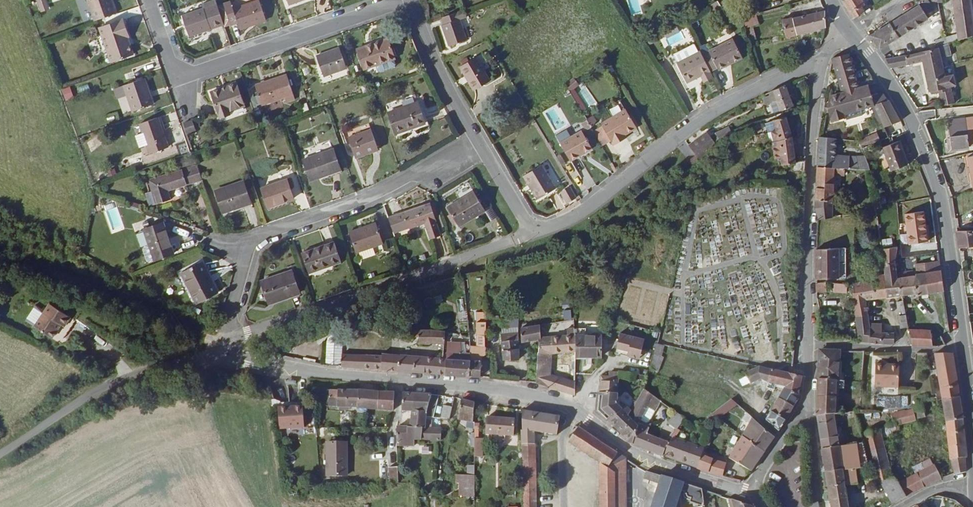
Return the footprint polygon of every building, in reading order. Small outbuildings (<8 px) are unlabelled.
[(103,0),(82,0),(88,20),(111,12),(107,0),(105,0),(104,1),(103,0)] [(253,0),(250,0),(229,8),(226,1),(220,4),(228,26),(236,23),(237,28),(261,19),(253,0)] [(862,9),(864,7),(860,0),(851,0),(846,2),(844,3),(849,11),(854,20),(865,14),(862,9)] [(871,37),(879,51),(935,19),(930,10),(940,7),(939,4),(938,0),(933,0),(917,4),(918,7),(871,37)] [(960,38),(951,41),(953,46),(972,41),(972,8),(971,0),(954,0),(960,38)] [(729,18),(717,2),(710,6),(722,23),(729,18)] [(228,26),(220,4),(215,5),(221,23),(223,28),(228,26)] [(221,23),(215,5),(200,11),(198,6),(176,14),(183,35),(221,23)] [(466,40),(457,13),(440,20),(443,26),(439,27),(446,47),(466,40)] [(826,13),(783,24),(787,41),(826,30),(827,30),(826,20),(826,13)] [(128,52),(121,35),(124,34),(117,18),(95,26),(108,59),(128,52)] [(752,19),(744,21),(748,31),(759,28),(756,18),(752,19)] [(687,28),(661,41),(665,49),(675,45),(676,47),(692,39),(687,28)] [(383,37),(353,48),(361,71),(392,59),(390,55),(387,46),(383,37)] [(409,48),(406,40),(387,46),(390,55),(409,48)] [(948,43),(938,46),(940,52),(949,48),(953,46),(951,41),(948,43)] [(717,73),(730,66),(732,68),(743,62),(734,43),(702,59),(710,75),(711,76),(717,73)] [(334,46),(313,54),(319,74),(342,66),(334,46)] [(924,64),(926,72),(944,69),(940,52),(905,58),(907,67),(924,64)] [(701,80),(710,75),(702,59),(701,57),(677,69),(686,88),(701,80)] [(843,95),(830,99),(829,105),(828,111),(834,123),(845,119),(845,116),(861,111),(874,107),(874,106),(889,102),(884,95),(871,99),(868,88),(858,90),(849,57),(833,62),(843,95)] [(891,69),(907,67),(905,58),(886,61),(891,69)] [(375,72),(378,73),(391,68),(392,66),(390,60),(373,66),(375,72)] [(474,60),(457,69),(471,93),(488,85),(474,60)] [(730,66),(717,73),(719,75),(732,68),(730,66)] [(928,84),(947,79),(944,69),(926,72),(928,84)] [(281,73),(252,84),(259,104),(288,92),(281,73)] [(710,75),(701,80),(704,87),(714,82),(711,76),(710,75)] [(577,84),(572,77),(563,84),(567,91),(577,84)] [(934,97),(941,96),(943,107),(956,105),(952,90),(959,88),(956,77),(947,79),(928,84),(931,94),(933,94),(934,97)] [(139,78),(119,85),(129,110),(148,103),(139,78)] [(241,104),(232,81),(206,91),(215,113),(226,109),(241,104)] [(774,96),(769,98),(776,115),(794,108),(793,104),(796,103),(793,93),(789,94),(786,87),(773,93),(774,96)] [(61,91),(65,102),(73,99),(69,88),(61,91)] [(903,122),(891,101),(889,102),(874,106),(874,107),(884,130),(903,122)] [(410,102),(383,112),(390,132),(418,121),(410,102)] [(622,110),(597,124),(599,128),(606,141),(610,146),(622,139),(621,136),(633,130),(622,110)] [(861,111),(845,116),(845,119),(846,122),(863,117),(861,111)] [(152,116),(134,122),(138,131),(130,134),(136,146),(143,143),(146,152),(163,145),(152,116)] [(191,120),(196,131),(202,128),(196,117),(191,120)] [(189,128),(187,118),(176,122),(179,132),(182,130),(189,128)] [(788,120),(767,126),(780,160),(786,159),(787,166),(796,166),(793,141),(788,120)] [(967,125),(949,128),(953,152),(970,149),(969,144),(972,143),(972,136),(968,136),(967,125)] [(366,128),(343,135),(350,154),(372,146),(366,128)] [(599,128),(591,133),(598,146),(606,141),(599,128)] [(708,154),(706,153),(721,141),(733,136),(731,129),(715,134),(709,140),(708,138),(705,141),(702,137),(694,143),(703,159),(708,154)] [(579,131),(557,143),(568,162),(589,149),(579,131)] [(862,151),(880,143),(877,135),(858,143),(858,144),(862,151)] [(837,157),(837,141),(820,139),(818,170),(847,170),(870,171),(864,158),(859,160),(859,166),(851,166),(851,157),(837,157)] [(687,148),(695,158),(698,162),(703,159),(694,143),(687,148)] [(899,143),(883,150),(892,173),(908,167),(899,143)] [(327,146),(298,157),(306,177),(334,166),(327,146)] [(695,158),(688,164),(691,168),(699,163),(698,162),(695,158)] [(581,159),(573,162),(581,178),(588,175),(581,159)] [(196,179),(191,165),(178,169),(183,183),(196,179)] [(520,174),(527,187),(523,189),(530,200),(548,190),(536,167),(520,174)] [(183,183),(178,169),(143,180),(151,202),(165,198),(162,190),(183,183)] [(818,170),(815,212),(820,221),(833,218),(836,178),(847,178),(847,170),(818,170)] [(523,189),(527,187),(520,174),(516,177),(523,189)] [(296,176),(288,179),(293,198),(302,195),(296,176)] [(281,178),(256,187),(263,206),(287,195),(281,178)] [(236,180),(209,190),(216,210),(244,201),(236,180)] [(570,189),(551,197),(557,210),(575,201),(570,189)] [(467,191),(441,208),(452,225),(477,209),(467,191)] [(876,203),(878,210),(884,208),(882,201),(876,203)] [(421,203),(396,211),(402,225),(416,220),(422,237),(432,234),(421,203)] [(155,221),(137,227),(146,258),(164,252),(155,221)] [(350,228),(341,232),(349,252),(373,243),(367,224),(351,230),(350,228)] [(958,234),(960,249),(972,248),(972,233),(958,234)] [(892,239),(882,240),(882,247),(893,246),(892,239)] [(324,242),(292,254),(300,274),(332,263),(324,242)] [(882,251),(884,266),(895,263),(896,248),(882,251)] [(847,249),(817,251),(817,268),(848,265),(847,249)] [(916,257),(919,276),(942,272),(940,255),(916,257)] [(206,291),(193,261),(185,265),(184,263),(179,265),(180,267),(171,271),(185,301),(206,291)] [(885,281),(887,299),(903,298),(903,279),(902,279),(900,279),(895,263),(884,266),(885,276),(885,281)] [(817,282),(849,279),(848,265),(817,268),(817,282)] [(282,272),(251,284),(259,305),(290,293),(282,272)] [(903,279),(903,298),(918,297),(918,299),(945,295),(942,273),(916,277),(916,273),(902,274),(901,274),(902,279),(903,279)] [(887,299),(885,281),(873,283),(875,300),(887,299)] [(875,300),(873,283),(873,282),(871,283),(859,285),(853,286),(855,302),(867,301),(875,300)] [(817,296),(826,295),(826,287),(817,287),(817,296)] [(67,301),(41,291),(36,304),(24,299),(18,316),(56,330),(67,301)] [(855,302),(856,318),(869,316),(867,301),(855,302)] [(563,311),(563,320),(571,320),(571,311),(563,311)] [(478,315),(477,338),(486,338),(486,334),(487,315),(478,315)] [(869,316),(856,318),(859,343),(884,345),(883,334),(871,333),(870,326),(869,316)] [(900,319),(902,330),(908,329),(906,318),(900,319)] [(871,333),(883,334),(883,325),(870,326),(871,333)] [(522,343),(539,343),(540,328),(533,329),(521,330),(522,343)] [(446,338),(419,335),(417,330),(414,331),(415,335),(413,335),(412,343),(419,342),(419,349),(444,352),(446,338)] [(932,332),(909,332),(911,347),(932,348),(932,332)] [(896,335),(883,334),(884,345),(895,347),(896,339),(896,335)] [(519,353),(518,335),(502,337),(503,363),(518,363),(518,353),(519,353)] [(640,360),(644,345),(620,339),(614,358),(627,362),(628,357),(640,360)] [(572,360),(596,360),(600,347),(600,340),(573,340),(573,341),(572,355),(572,360)] [(548,356),(572,355),(573,341),(539,343),(538,356),(548,356)] [(327,365),(341,365),(341,346),(327,346),(327,365)] [(663,360),(665,350),(657,348),(655,357),(663,360)] [(469,357),(470,363),(481,364),(486,359),(486,350),(469,349),(469,357)] [(839,383),(839,353),(819,353),(819,369),(818,382),(839,383)] [(445,378),(469,379),(470,363),(468,363),(467,357),(447,356),(446,363),(445,378)] [(538,356),(536,386),(545,390),(548,356),(538,356)] [(956,380),(953,356),(936,356),(942,398),(942,403),(960,399),(956,380)] [(341,369),(445,378),(446,363),(443,363),(382,359),(382,361),(342,357),(341,369)] [(660,377),(664,361),(663,360),(655,357),(651,372),(660,377)] [(470,363),(469,379),(480,380),(481,364),(470,363)] [(876,388),(899,389),(900,367),(877,366),(876,388)] [(767,385),(770,373),(758,370),(756,372),(758,382),(762,383),(767,385)] [(744,377),(747,385),(748,387),(758,382),(756,372),(744,377)] [(791,377),(770,373),(767,385),(765,390),(773,392),(775,387),(779,387),(784,388),(798,398),(803,380),(791,377)] [(618,400),(618,379),(609,379),(608,382),(600,381),(598,398),(618,400)] [(835,416),(839,383),(818,382),(818,403),(817,420),(835,416)] [(798,398),(784,388),(778,399),(794,410),(797,406),(800,400),(798,398)] [(358,394),(344,393),(331,393),(330,410),(357,412),(358,394)] [(379,414),(379,396),(358,394),(357,412),(364,413),(379,414)] [(393,414),(393,404),(393,397),(385,397),(379,396),(379,414),(393,414)] [(643,396),(632,417),(629,424),(638,429),(640,429),(642,425),(648,428),(651,428),(661,406),(643,396)] [(403,397),(402,415),(412,415),(414,415),(414,398),(403,397)] [(414,415),(427,416),(427,419),(436,420),(438,400),(414,398),(414,415)] [(616,410),(618,400),(598,398),(597,409),(596,415),(600,418),(609,427),(620,415),(616,410)] [(907,409),(907,400),(878,398),(877,407),(907,409)] [(770,413),(785,424),(790,417),(794,410),(778,399),(770,413)] [(942,403),(951,462),(955,478),(966,473),(967,460),(969,459),(960,399),(942,403)] [(459,423),(468,424),(467,427),(475,428),(475,425),(474,425),(475,406),(468,405),(461,403),(459,423)] [(303,409),(277,410),(278,431),(304,431),(303,409)] [(444,410),(443,421),(450,422),(452,411),(444,410)] [(638,429),(629,424),(632,417),(626,411),(621,415),(620,415),(609,427),(631,447),(633,448),(638,429)] [(766,422),(779,433),(782,428),(785,424),(770,413),(766,422)] [(554,437),(557,419),(521,414),(522,433),(520,433),(521,506),(534,506),(534,440),(533,439),(533,434),(554,437)] [(675,414),(668,426),(677,431),(684,419),(675,414)] [(412,415),(412,431),(426,432),(426,423),(427,419),(427,416),(414,415),(412,415)] [(841,448),(835,416),(817,420),(820,437),(822,451),(841,448)] [(742,437),(764,452),(769,446),(774,440),(748,418),(745,421),(749,425),(742,437)] [(513,421),(486,419),(485,435),(495,436),(495,438),(503,439),(503,437),(513,438),(513,421)] [(899,434),(898,429),(897,425),(891,427),(893,435),(899,434)] [(659,441),(649,438),(651,433),(646,431),(640,429),(638,429),(633,448),(648,454),(655,456),(659,441)] [(878,432),(883,442),(888,441),(887,437),(886,429),(878,432)] [(598,506),(614,506),(614,481),(614,474),(607,470),(615,456),(576,430),(566,444),(599,465),(598,506)] [(399,444),(415,444),(425,444),(426,432),(412,431),(397,431),(398,444),(399,444)] [(426,432),(425,444),(437,445),(437,433),(432,432),(426,432)] [(866,444),(871,467),(875,485),(879,484),(891,481),(893,480),(883,442),(878,432),(864,437),(866,444)] [(729,460),(750,473),(757,463),(764,452),(742,437),(729,460)] [(704,451),(673,439),(670,438),(668,444),(663,458),(680,464),(697,470),(702,457),(703,454),(704,451)] [(663,458),(668,444),(659,441),(655,456),(662,459),(663,458)] [(866,444),(841,448),(843,471),(857,470),(871,467),(866,444)] [(347,481),(347,447),(327,447),(327,481),(347,481)] [(847,501),(846,488),(859,485),(857,470),(843,471),(841,448),(822,451),(826,480),(830,504),(847,501)] [(607,470),(614,474),(614,481),(624,481),(624,461),(615,456),(607,470)] [(702,457),(697,470),(696,471),(707,475),(712,461),(702,457)] [(725,466),(712,461),(707,475),(721,478),(725,466)] [(935,467),(899,486),(906,499),(941,481),(935,467)] [(686,506),(701,506),(699,493),(651,477),(649,482),(657,485),(650,506),(675,506),(677,499),(681,500),(680,503),(682,505),(686,506)] [(614,506),(625,506),(624,481),(614,481),(614,506)] [(891,481),(879,484),(885,493),(896,487),(891,481)] [(894,506),(905,500),(896,487),(885,493),(894,506)]
